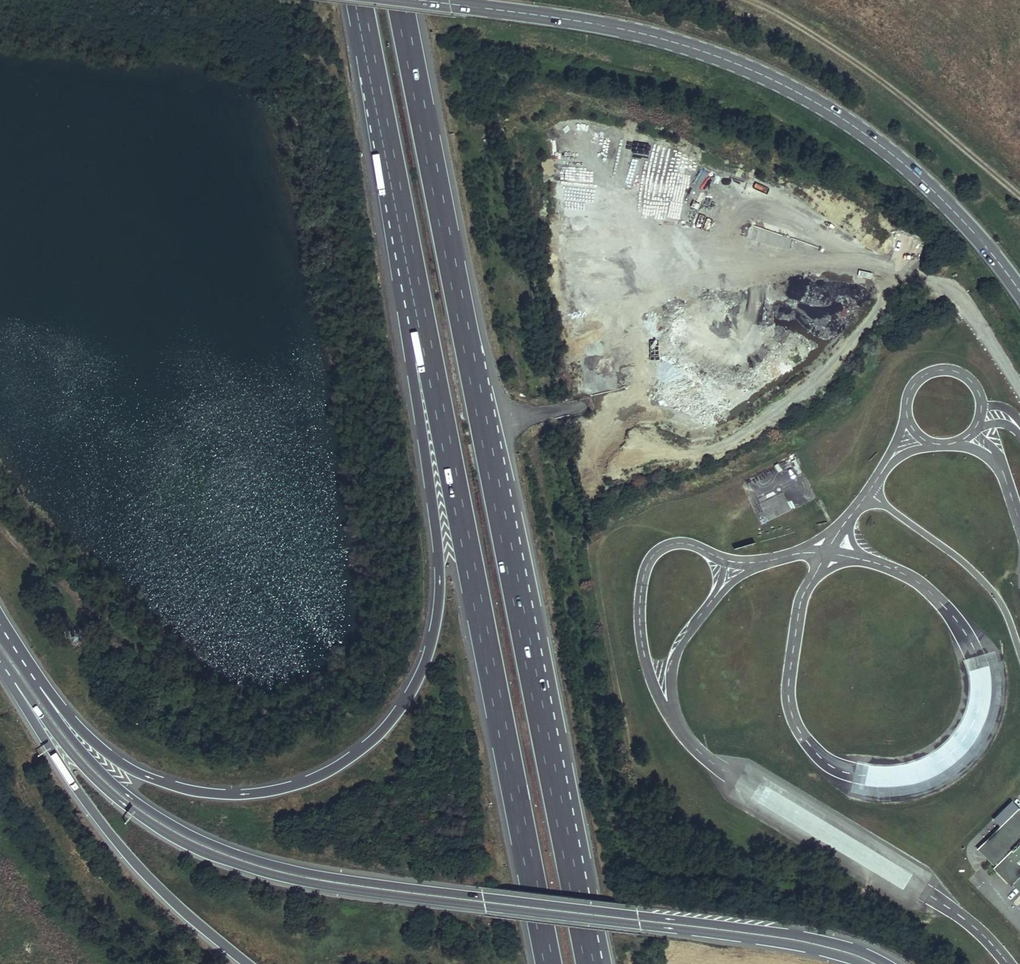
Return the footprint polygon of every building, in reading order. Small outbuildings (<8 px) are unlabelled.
[(764,519),(805,503),(798,487),(757,503),(764,519)] [(1017,800),(1001,816),(1009,824),(987,846),(990,849),(1007,866),(1014,873),(1019,878),(1019,804),(1017,800)]
